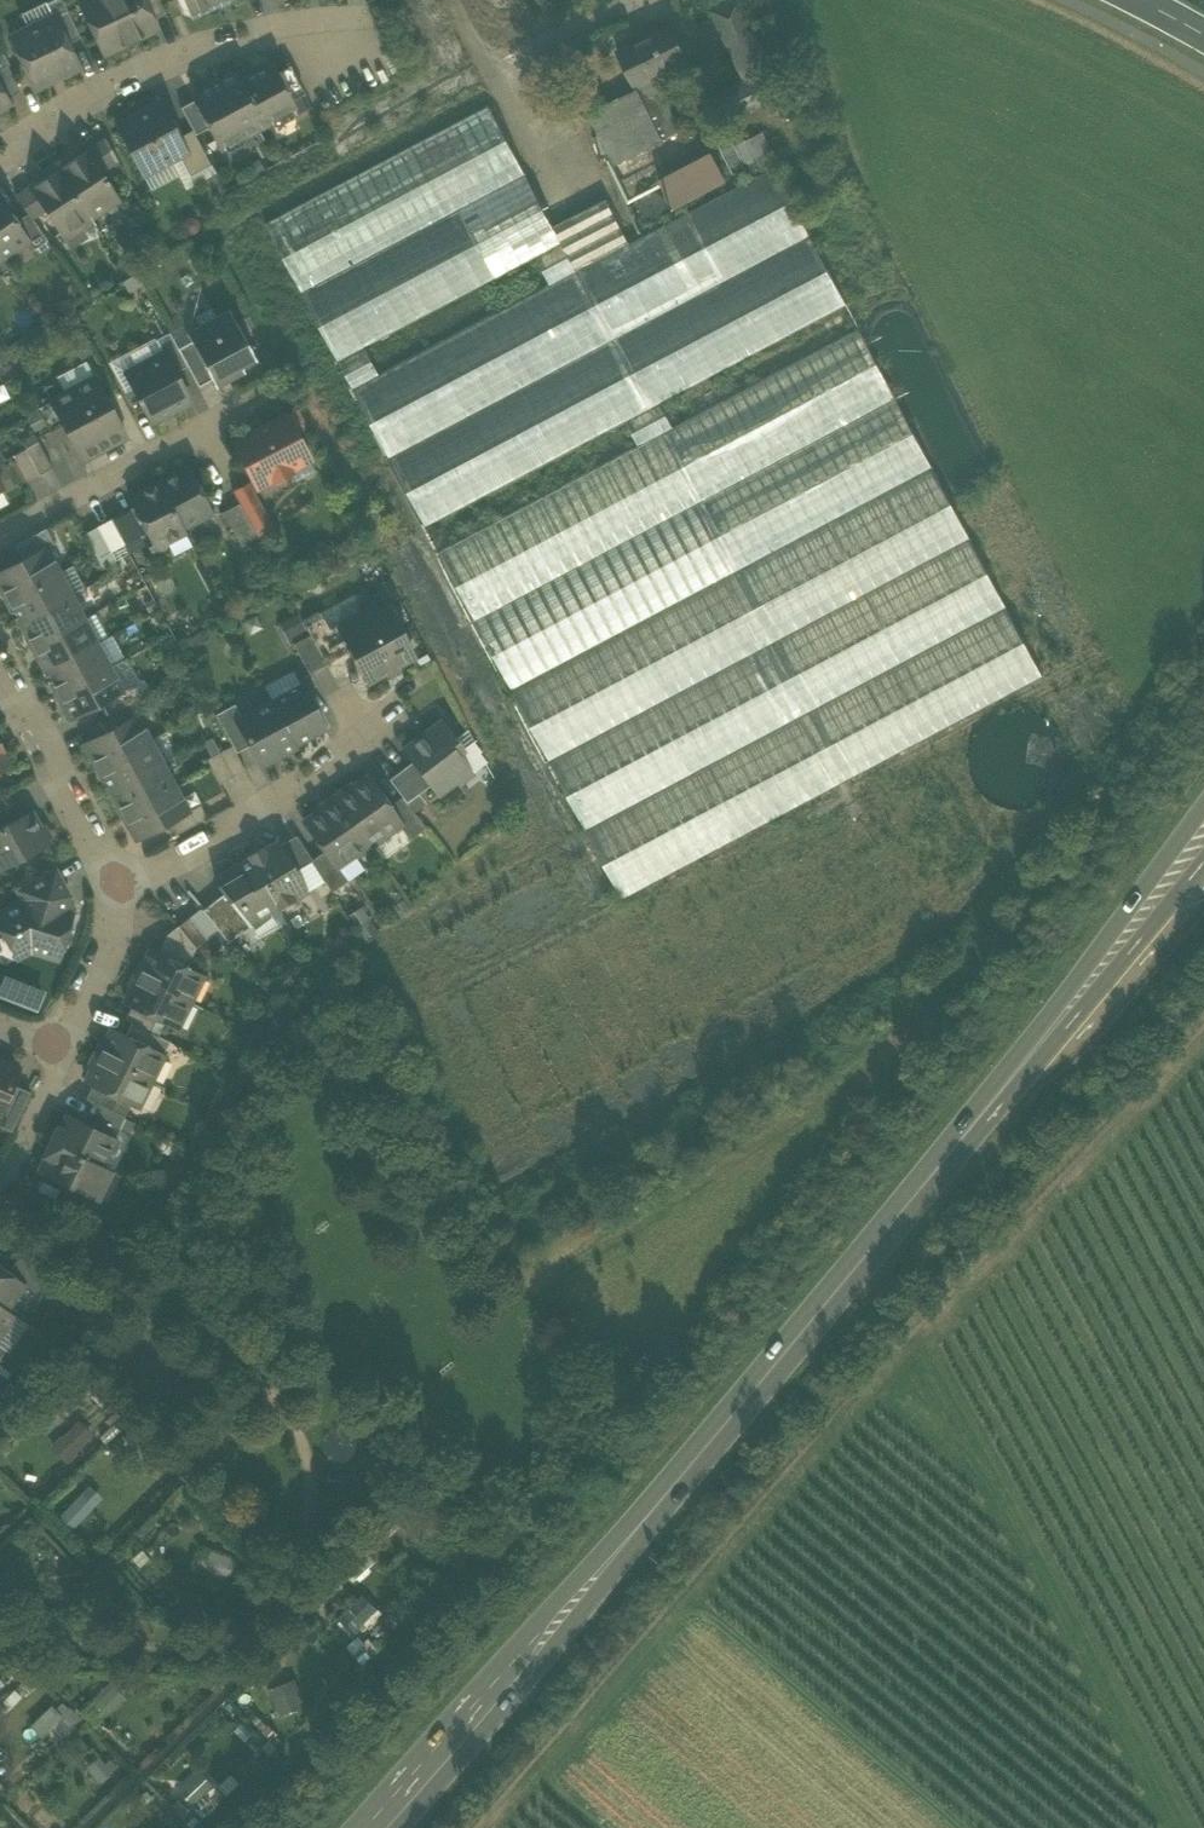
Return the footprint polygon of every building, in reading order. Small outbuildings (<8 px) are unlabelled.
[(66,44),(80,37),(61,0),(53,0),(46,3),(53,17),(54,17),(66,44)] [(104,53),(156,28),(152,20),(142,0),(92,0),(81,6),(104,53)] [(152,20),(165,13),(159,0),(142,0),(152,20)] [(192,16),(224,0),(181,0),(179,4),(184,13),(192,16)] [(727,42),(753,29),(739,0),(735,0),(712,11),(727,42)] [(20,14),(28,29),(53,17),(46,3),(46,2),(20,14)] [(12,42),(34,88),(78,67),(66,44),(54,17),(53,17),(28,29),(30,34),(12,42)] [(618,51),(637,89),(656,80),(689,63),(670,25),(618,51)] [(30,34),(28,29),(10,38),(12,42),(30,34)] [(715,96),(728,122),(784,95),(753,29),(727,42),(746,81),(715,96)] [(7,99),(19,91),(7,65),(0,69),(0,90),(7,99)] [(209,128),(220,149),(290,112),(293,105),(290,101),(277,75),(274,70),(267,67),(239,82),(238,79),(230,76),(198,93),(195,101),(209,128)] [(277,75),(290,101),(304,93),(291,67),(277,75)] [(656,80),(637,89),(662,141),(681,131),(656,80)] [(614,165),(662,141),(637,89),(589,113),(614,165)] [(9,103),(7,99),(0,90),(0,110),(9,103)] [(115,125),(142,176),(179,156),(187,152),(179,137),(160,101),(115,125)] [(181,109),(193,130),(195,135),(209,128),(195,101),(181,109)] [(352,387),(575,269),(553,227),(488,103),(265,221),(352,387)] [(211,164),(195,135),(193,130),(179,137),(187,152),(179,156),(190,176),(211,164)] [(766,131),(738,142),(748,170),(777,159),(766,131)] [(87,150),(101,171),(117,160),(105,138),(87,150)] [(69,153),(55,163),(91,217),(119,198),(101,171),(87,150),(73,159),(69,153)] [(660,182),(674,208),(727,180),(713,154),(660,182)] [(216,174),(211,164),(190,176),(179,156),(142,176),(150,191),(178,177),(185,190),(216,174)] [(62,236),(91,217),(55,163),(41,172),(45,178),(30,187),(31,188),(44,209),(62,236)] [(773,166),(628,242),(575,269),(352,387),(427,528),(626,422),(638,444),(438,550),(587,831),(622,898),(1042,676),(865,341),(858,327),(672,426),(661,404),(847,306),(773,166)] [(16,197),(26,212),(31,218),(44,209),(31,188),(16,197)] [(658,215),(664,207),(662,197),(655,192),(646,193),(639,201),(641,210),(648,216),(658,215)] [(606,199),(553,227),(575,269),(628,242),(606,199)] [(16,247),(14,243),(25,235),(15,220),(0,200),(0,258),(16,247)] [(44,237),(31,218),(26,212),(15,220),(25,235),(33,246),(44,237)] [(211,380),(216,389),(236,377),(234,373),(256,361),(229,310),(216,316),(211,308),(195,317),(199,325),(186,333),(191,342),(211,380)] [(174,373),(187,366),(178,348),(169,333),(155,340),(162,352),(163,352),(174,373)] [(125,372),(162,352),(155,340),(154,337),(107,361),(124,392),(133,388),(125,372)] [(191,342),(178,348),(187,366),(198,387),(211,380),(191,342)] [(133,388),(152,423),(190,402),(174,373),(163,352),(162,352),(125,372),(133,388)] [(65,393),(94,377),(86,361),(56,377),(65,393)] [(62,425),(82,461),(126,437),(94,377),(65,393),(50,400),(49,401),(62,425)] [(34,404),(49,432),(62,425),(49,401),(50,400),(48,396),(34,404)] [(241,456),(255,482),(269,474),(270,476),(271,475),(273,480),(291,472),(288,467),(289,466),(288,465),(306,455),(285,415),(238,439),(245,454),(241,456)] [(26,449),(39,474),(52,467),(38,442),(26,449)] [(26,481),(39,474),(25,449),(13,456),(26,481)] [(188,467),(159,482),(183,527),(212,513),(188,467)] [(185,532),(183,527),(159,482),(129,498),(133,507),(147,532),(149,536),(147,542),(150,549),(157,551),(164,548),(166,542),(185,532)] [(240,504),(254,530),(269,521),(248,482),(233,491),(240,504)] [(223,514),(241,548),(259,539),(254,530),(240,504),(223,514)] [(112,521),(124,544),(147,532),(133,507),(110,519),(112,521)] [(110,551),(124,544),(112,521),(98,528),(110,551)] [(85,533),(98,558),(110,551),(98,528),(97,526),(85,533)] [(15,545),(23,560),(46,547),(54,543),(46,528),(15,545)] [(6,600),(59,572),(46,547),(23,560),(0,572),(0,585),(1,587),(0,590),(6,600)] [(59,572),(71,595),(85,588),(72,564),(59,572)] [(14,611),(20,623),(71,595),(59,572),(6,600),(11,611),(14,611)] [(25,637),(31,647),(84,619),(71,595),(20,623),(26,634),(25,637)] [(352,651),(368,681),(385,673),(386,675),(388,674),(390,675),(396,672),(397,670),(399,669),(397,666),(413,657),(381,596),(360,607),(362,612),(338,625),(352,651)] [(84,619),(96,643),(108,636),(95,613),(84,619)] [(306,626),(310,635),(326,664),(352,651),(338,625),(329,630),(323,617),(306,626)] [(39,659),(45,670),(96,643),(84,619),(31,647),(37,658),(39,659)] [(109,666),(124,658),(112,634),(108,636),(96,643),(109,666)] [(309,673),(326,664),(310,635),(293,644),(309,673)] [(51,684),(56,694),(109,666),(96,643),(45,670),(51,681),(51,684)] [(124,658),(109,666),(122,690),(135,684),(137,682),(124,658)] [(122,690),(109,666),(56,694),(62,705),(64,706),(71,718),(99,703),(122,690)] [(99,703),(106,715),(140,698),(142,696),(135,684),(122,690),(99,703)] [(302,685),(272,701),(295,744),(324,728),(302,685)] [(146,710),(140,698),(106,715),(113,728),(136,716),(146,710)] [(296,746),(295,744),(272,701),(242,718),(236,721),(249,745),(260,766),(296,746)] [(215,714),(232,745),(236,752),(249,745),(236,721),(242,718),(234,704),(215,714)] [(1030,711),(1013,710),(999,712),(987,719),(979,727),(973,735),(969,746),(968,756),(969,770),(971,778),(975,786),(980,793),(987,801),(994,805),(1002,809),(1010,810),(1021,811),(1030,810),(1040,806),(1050,798),(1060,784),(1065,770),(1066,757),(1065,744),(1059,732),(1053,723),(1043,716),(1030,711)] [(91,758),(96,769),(149,740),(136,716),(113,728),(85,743),(91,756),(91,758)] [(429,785),(437,795),(457,780),(452,774),(466,764),(452,746),(458,741),(442,721),(403,750),(412,762),(429,785)] [(161,733),(149,740),(162,764),(174,757),(161,733)] [(104,780),(111,791),(162,764),(149,740),(96,769),(102,779),(104,780)] [(245,770),(236,752),(232,745),(219,752),(233,777),(245,770)] [(220,784),(233,777),(219,752),(207,759),(220,784)] [(389,779),(402,797),(407,803),(429,785),(412,762),(389,779)] [(116,805),(122,816),(174,787),(162,764),(111,791),(117,803),(116,805)] [(368,777),(336,800),(368,845),(398,824),(400,823),(388,806),(368,777)] [(188,812),(174,787),(122,816),(127,826),(130,827),(136,839),(164,824),(188,812)] [(425,827),(407,803),(402,797),(388,806),(400,823),(398,824),(408,838),(425,827)] [(354,855),(368,845),(336,800),(305,822),(325,850),(337,867),(338,866),(347,880),(363,869),(354,855)] [(164,824),(171,837),(207,818),(200,805),(188,812),(164,824)] [(49,844),(47,840),(51,838),(43,824),(39,826),(31,811),(1,827),(0,828),(0,870),(49,844)] [(295,870),(311,860),(312,859),(296,835),(280,844),(295,870)] [(248,855),(248,856),(278,908),(296,898),(288,883),(299,876),(295,870),(280,844),(280,843),(265,852),(258,856),(254,851),(248,855)] [(262,847),(254,851),(258,856),(265,852),(262,847)] [(325,850),(312,859),(311,860),(332,891),(348,880),(347,880),(338,866),(337,867),(325,850)] [(250,924),(278,908),(248,856),(221,872),(225,879),(230,888),(223,893),(249,926),(250,925),(250,924)] [(64,911),(57,909),(54,902),(68,894),(53,868),(17,887),(24,900),(0,913),(0,925),(7,938),(14,934),(25,954),(31,951),(58,959),(61,948),(70,944),(73,933),(68,925),(72,914),(64,911)] [(288,883),(296,898),(308,891),(299,876),(288,883)] [(217,886),(223,893),(230,888),(225,879),(217,886)] [(218,930),(228,942),(249,926),(223,893),(202,910),(218,930)] [(69,896),(68,894),(54,902),(57,909),(64,911),(69,896)] [(201,908),(189,917),(207,939),(218,930),(202,910),(201,908)] [(196,948),(207,939),(189,917),(178,926),(196,948)] [(186,967),(196,948),(178,926),(167,934),(158,953),(186,967)] [(14,934),(7,938),(17,958),(25,954),(14,934)] [(139,964),(134,974),(189,1002),(202,975),(186,967),(158,953),(151,950),(145,962),(139,964)] [(13,996),(19,980),(5,974),(0,986),(0,990),(13,996)] [(176,1028),(189,1002),(134,974),(129,984),(131,991),(125,1003),(132,1006),(157,1019),(176,1028)] [(42,989),(19,980),(13,996),(35,1005),(42,989)] [(125,1019),(131,1022),(150,1031),(157,1019),(132,1006),(125,1019)] [(170,1041),(150,1031),(131,1022),(125,1035),(163,1054),(170,1041)] [(100,1043),(95,1053),(150,1081),(163,1054),(125,1035),(112,1029),(106,1041),(100,1043)] [(137,1107),(150,1081),(95,1053),(90,1063),(92,1070),(86,1082),(92,1085),(131,1104),(137,1107)] [(11,1084),(18,1068),(0,1061),(0,1110),(11,1084)] [(11,1131),(31,1092),(11,1084),(0,1110),(0,1127),(11,1131)] [(101,1105),(124,1117),(131,1104),(92,1085),(86,1098),(101,1105)] [(119,1130),(125,1134),(132,1120),(124,1117),(101,1105),(95,1118),(119,1130)] [(57,1128),(51,1140),(101,1165),(114,1139),(119,1130),(95,1118),(90,1127),(66,1115),(59,1129),(57,1128)] [(100,1199),(100,1198),(92,1193),(105,1167),(101,1165),(51,1140),(48,1147),(45,1154),(47,1155),(40,1170),(69,1184),(100,1199)] [(114,1172),(105,1167),(92,1193),(100,1198),(114,1172)] [(62,1199),(92,1214),(100,1199),(69,1184),(62,1199)] [(25,1284),(36,1292),(51,1269),(21,1255),(9,1272),(25,1284)] [(6,1310),(7,1309),(25,1284),(9,1272),(0,1266),(0,1305),(6,1310)] [(7,1309),(6,1310),(0,1305),(0,1333),(14,1314),(7,1309)] [(50,1444),(67,1462),(96,1434),(80,1417),(50,1444)] [(75,1525),(92,1509),(79,1495),(62,1511),(75,1525)] [(203,1544),(195,1562),(231,1577),(239,1560),(203,1544)] [(337,1615),(353,1633),(380,1610),(364,1592),(337,1615)] [(271,1685),(279,1714),(306,1706),(298,1678),(271,1685)] [(52,1704),(31,1724),(41,1734),(62,1714),(52,1704)] [(69,1705),(53,1726),(65,1736),(82,1715),(69,1705)] [(98,1780),(110,1772),(101,1757),(89,1764),(98,1780)] [(205,1770),(178,1785),(193,1811),(220,1796),(205,1770)]
